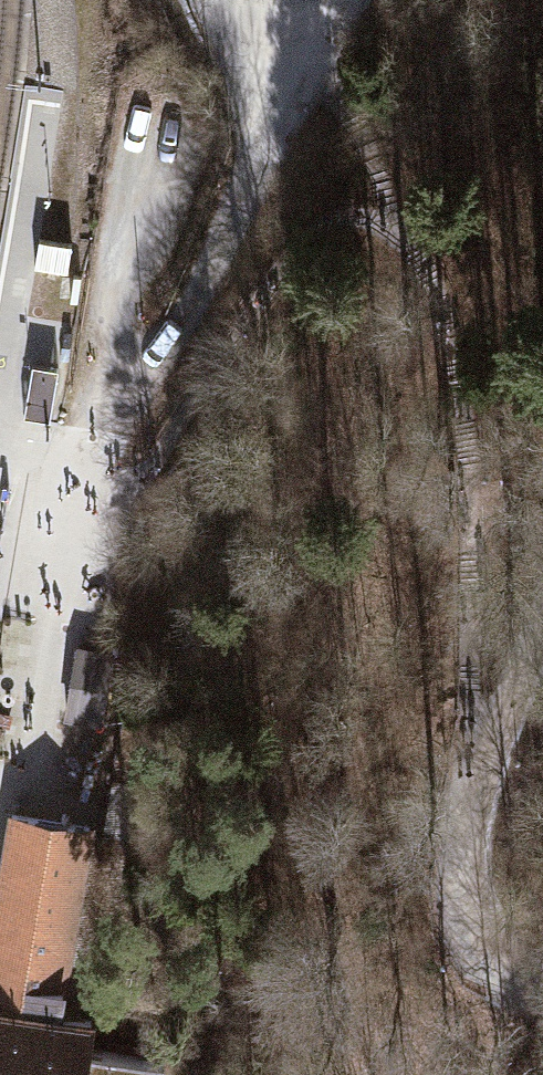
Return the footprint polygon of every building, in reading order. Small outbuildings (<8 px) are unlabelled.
[(31,364),(23,415),(50,419),(58,368),(31,364)] [(113,917),(134,789),(113,786),(92,914),(113,917)] [(27,815),(9,927),(2,969),(0,979),(0,1074),(80,1074),(85,1047),(89,1020),(57,1014),(72,937),(90,826),(27,815)] [(162,1060),(85,1047),(80,1074),(160,1074),(162,1060)]
